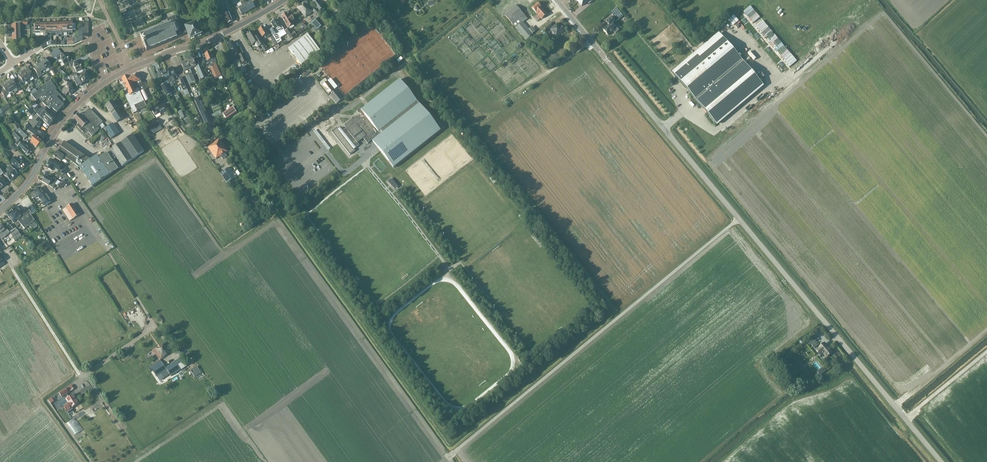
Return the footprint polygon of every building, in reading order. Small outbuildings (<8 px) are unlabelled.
[(243,0),(236,0),(235,0),(237,4),(239,8),(238,8),(241,15),(248,11),(242,0),(243,0)] [(255,8),(251,1),(247,4),(245,0),(243,0),(242,0),(248,11),(255,8)] [(314,10),(308,3),(306,0),(305,0),(297,8),(305,17),(308,15),(309,15),(314,10)] [(316,0),(315,0),(313,2),(320,11),(323,9),(316,0)] [(540,20),(547,14),(537,3),(531,8),(537,14),(533,17),(537,21),(540,19),(540,20)] [(532,26),(529,29),(523,22),(527,18),(516,5),(504,15),(526,40),(533,34),(533,33),(536,31),(532,26)] [(227,8),(222,9),(228,24),(233,21),(227,8)] [(616,21),(614,19),(621,13),(616,8),(610,13),(613,16),(606,22),(609,25),(603,29),(608,35),(613,31),(615,34),(619,30),(613,24),(616,21)] [(287,14),(282,17),(287,26),(288,28),(296,23),(292,16),(294,15),(294,14),(291,15),(288,17),(287,14)] [(177,20),(175,17),(174,15),(166,19),(168,22),(164,24),(164,22),(161,24),(161,25),(158,26),(159,28),(140,36),(142,41),(143,46),(144,45),(146,51),(183,35),(182,34),(185,33),(182,28),(180,28),(177,20)] [(273,29),(270,31),(273,36),(276,41),(277,44),(282,41),(280,39),(281,39),(280,38),(287,34),(282,26),(280,27),(276,19),(271,23),(273,27),(272,27),(273,29)] [(315,19),(311,23),(317,30),(321,26),(315,19)] [(190,39),(201,34),(196,22),(182,28),(185,33),(187,32),(190,39)] [(556,38),(565,31),(561,25),(560,26),(557,23),(552,27),(550,24),(544,28),(547,32),(549,30),(556,38)] [(266,38),(270,36),(267,31),(266,32),(264,27),(258,31),(262,37),(265,36),(266,38)] [(285,31),(291,40),(294,38),(294,37),(296,36),(294,32),(292,33),(289,29),(285,31)] [(258,36),(256,37),(253,31),(246,35),(252,45),(256,43),(258,47),(263,44),(258,36)] [(695,53),(672,72),(716,124),(739,105),(762,85),(741,60),(719,33),(695,53)] [(301,65),(320,51),(307,34),(288,49),(301,65)] [(677,46),(680,49),(687,43),(684,40),(677,46)] [(774,49),(793,72),(800,66),(779,41),(771,48),(772,50),(773,50),(774,49)] [(233,42),(228,44),(233,57),(239,54),(233,42)] [(216,63),(217,63),(213,54),(211,55),(210,52),(204,54),(209,66),(212,65),(213,66),(212,67),(215,75),(220,73),(216,63)] [(54,58),(50,60),(52,62),(54,61),(56,63),(58,61),(61,60),(64,66),(72,61),(67,53),(63,56),(61,54),(57,56),(54,58)] [(672,60),(677,66),(683,61),(678,55),(672,60)] [(50,71),(54,68),(50,62),(47,64),(44,58),(39,61),(46,73),(49,71),(50,71)] [(200,63),(195,65),(193,59),(187,62),(190,69),(196,67),(197,70),(200,76),(198,77),(200,81),(207,78),(202,68),(203,68),(201,65),(200,63)] [(43,75),(46,73),(39,61),(34,64),(38,69),(34,72),(39,78),(43,75)] [(82,71),(82,70),(81,68),(83,67),(81,61),(76,63),(75,61),(69,64),(70,67),(73,65),(77,73),(82,71)] [(192,73),(190,69),(187,62),(181,64),(184,71),(183,72),(185,76),(192,73)] [(304,71),(301,72),(304,77),(306,76),(306,75),(309,73),(308,72),(311,71),(309,66),(306,68),(304,70),(304,71)] [(176,75),(175,72),(176,71),(175,68),(173,68),(167,70),(172,82),(175,81),(173,76),(176,75)] [(25,70),(22,71),(30,84),(32,83),(29,79),(32,78),(33,79),(36,77),(32,71),(29,72),(27,69),(26,70),(25,70)] [(167,70),(161,73),(166,83),(168,82),(169,83),(170,83),(171,87),(174,86),(172,82),(167,70)] [(30,84),(22,71),(19,73),(19,74),(18,75),(19,78),(16,80),(21,87),(24,85),(23,83),(26,81),(28,85),(30,84)] [(86,71),(83,73),(82,71),(77,73),(76,73),(79,80),(80,80),(81,79),(80,78),(87,75),(86,71)] [(66,75),(64,76),(65,77),(68,80),(69,81),(73,80),(77,87),(81,85),(81,83),(80,82),(81,82),(80,80),(79,80),(76,73),(75,73),(67,76),(66,75)] [(142,85),(140,81),(136,73),(129,77),(128,76),(122,79),(128,93),(124,95),(133,113),(142,110),(143,112),(146,110),(145,108),(146,107),(144,102),(149,100),(145,90),(148,88),(146,83),(142,85)] [(82,84),(90,80),(87,75),(80,78),(81,79),(80,80),(81,82),(80,82),(81,83),(82,84)] [(73,85),(68,80),(65,77),(62,80),(68,85),(62,91),(66,95),(68,93),(70,95),(74,91),(71,87),(73,85)] [(182,77),(179,78),(181,84),(180,84),(183,91),(187,89),(182,77)] [(323,81),(320,83),(329,94),(331,93),(332,94),(330,96),(332,99),(336,104),(343,98),(339,93),(338,94),(328,81),(327,81),(325,78),(323,81)] [(51,79),(46,82),(41,86),(42,87),(37,91),(45,101),(42,103),(55,116),(60,111),(59,110),(64,104),(63,103),(66,100),(56,91),(57,90),(51,80),(51,79)] [(10,80),(6,82),(12,92),(13,95),(15,93),(14,91),(13,90),(15,88),(16,90),(17,91),(21,90),(20,88),(16,81),(12,83),(10,80)] [(417,102),(399,80),(362,109),(361,108),(359,107),(357,109),(357,111),(359,113),(360,114),(361,115),(359,117),(356,116),(354,117),(351,119),(352,120),(346,124),(346,128),(342,130),(340,128),(338,129),(337,128),(332,132),(350,155),(355,151),(354,149),(359,145),(357,142),(363,138),(365,136),(369,140),(417,102)] [(10,93),(12,92),(6,82),(1,85),(3,89),(0,91),(4,97),(8,95),(6,93),(9,92),(10,93)] [(166,84),(161,86),(167,97),(171,94),(166,84)] [(255,94),(257,97),(268,89),(266,86),(255,94)] [(37,91),(35,89),(35,90),(35,89),(30,93),(32,96),(36,101),(39,99),(42,103),(45,101),(37,91)] [(205,102),(202,97),(195,100),(206,125),(212,122),(203,103),(205,102)] [(117,122),(124,118),(113,101),(106,106),(117,122)] [(365,136),(363,138),(367,144),(372,140),(373,141),(372,141),(377,147),(380,151),(381,153),(393,168),(440,131),(419,104),(417,102),(369,140),(365,136)] [(155,116),(166,109),(164,105),(158,108),(156,104),(150,108),(155,116)] [(42,108),(40,110),(36,107),(33,110),(35,112),(36,112),(38,113),(36,115),(48,126),(49,126),(48,125),(54,118),(42,108)] [(223,114),(226,119),(236,112),(232,107),(223,114)] [(102,123),(103,122),(92,111),(89,113),(88,112),(82,117),(79,114),(74,119),(79,124),(77,126),(84,133),(87,131),(92,136),(100,129),(98,127),(99,126),(100,127),(103,125),(102,123)] [(41,141),(44,137),(36,130),(43,122),(35,116),(25,128),(41,141)] [(152,132),(161,127),(157,120),(149,125),(152,132)] [(111,139),(119,133),(113,123),(106,128),(105,126),(103,125),(100,127),(101,129),(103,127),(111,139)] [(24,139),(27,136),(19,129),(18,130),(16,132),(24,139)] [(315,130),(313,131),(328,150),(331,149),(315,130)] [(29,151),(30,150),(24,144),(22,142),(21,143),(18,141),(21,138),(15,132),(12,135),(16,139),(15,141),(17,142),(14,144),(27,157),(28,156),(30,154),(31,152),(29,151)] [(111,150),(123,166),(144,152),(133,135),(111,150)] [(36,147),(41,142),(34,137),(33,138),(30,136),(28,138),(31,140),(30,141),(33,143),(32,144),(36,147)] [(219,139),(208,147),(215,158),(219,156),(220,156),(225,153),(227,151),(219,139)] [(92,160),(91,159),(91,160),(64,141),(54,157),(61,161),(63,159),(68,162),(69,161),(68,160),(78,166),(92,160)] [(79,167),(92,187),(118,169),(107,153),(99,159),(97,156),(91,159),(92,160),(78,166),(79,167)] [(27,164),(22,159),(20,157),(18,159),(15,157),(10,162),(20,172),(27,164)] [(59,171),(61,166),(58,164),(58,163),(51,160),(49,162),(48,162),(47,165),(49,166),(48,169),(53,171),(54,168),(59,171)] [(7,170),(4,172),(0,166),(0,175),(2,174),(4,176),(10,181),(17,174),(12,169),(11,169),(10,167),(7,170)] [(227,183),(235,177),(229,168),(220,173),(227,183)] [(53,188),(58,181),(53,178),(52,180),(45,176),(42,182),(49,186),(53,188)] [(60,189),(67,184),(64,180),(57,185),(60,189)] [(45,206),(51,201),(46,194),(45,195),(41,187),(34,191),(35,192),(34,192),(33,192),(32,193),(31,194),(31,195),(31,196),(31,197),(32,198),(33,198),(34,199),(38,196),(39,199),(40,198),(45,206)] [(70,221),(79,215),(72,204),(63,210),(70,221)] [(16,207),(6,214),(17,227),(20,224),(24,229),(31,224),(29,226),(32,230),(37,226),(34,222),(33,223),(32,222),(34,221),(30,214),(31,213),(32,214),(36,211),(31,205),(27,208),(26,208),(21,213),(16,207)] [(0,226),(0,238),(1,239),(6,235),(9,233),(6,230),(7,229),(2,224),(0,226)] [(14,242),(21,237),(16,230),(10,235),(12,238),(14,242)] [(170,353),(167,348),(164,343),(153,350),(160,360),(170,353)] [(833,353),(829,348),(825,344),(817,351),(821,357),(824,354),(827,358),(833,353)] [(161,362),(151,368),(157,377),(167,370),(171,376),(181,370),(187,366),(181,357),(165,368),(161,362)] [(194,378),(200,373),(196,367),(189,372),(194,378)] [(66,388),(59,393),(62,397),(69,393),(66,388)] [(63,406),(67,412),(71,409),(72,409),(73,409),(72,408),(79,403),(77,400),(76,400),(73,395),(58,404),(61,408),(63,406)] [(89,421),(97,434),(106,428),(98,415),(89,421)]
